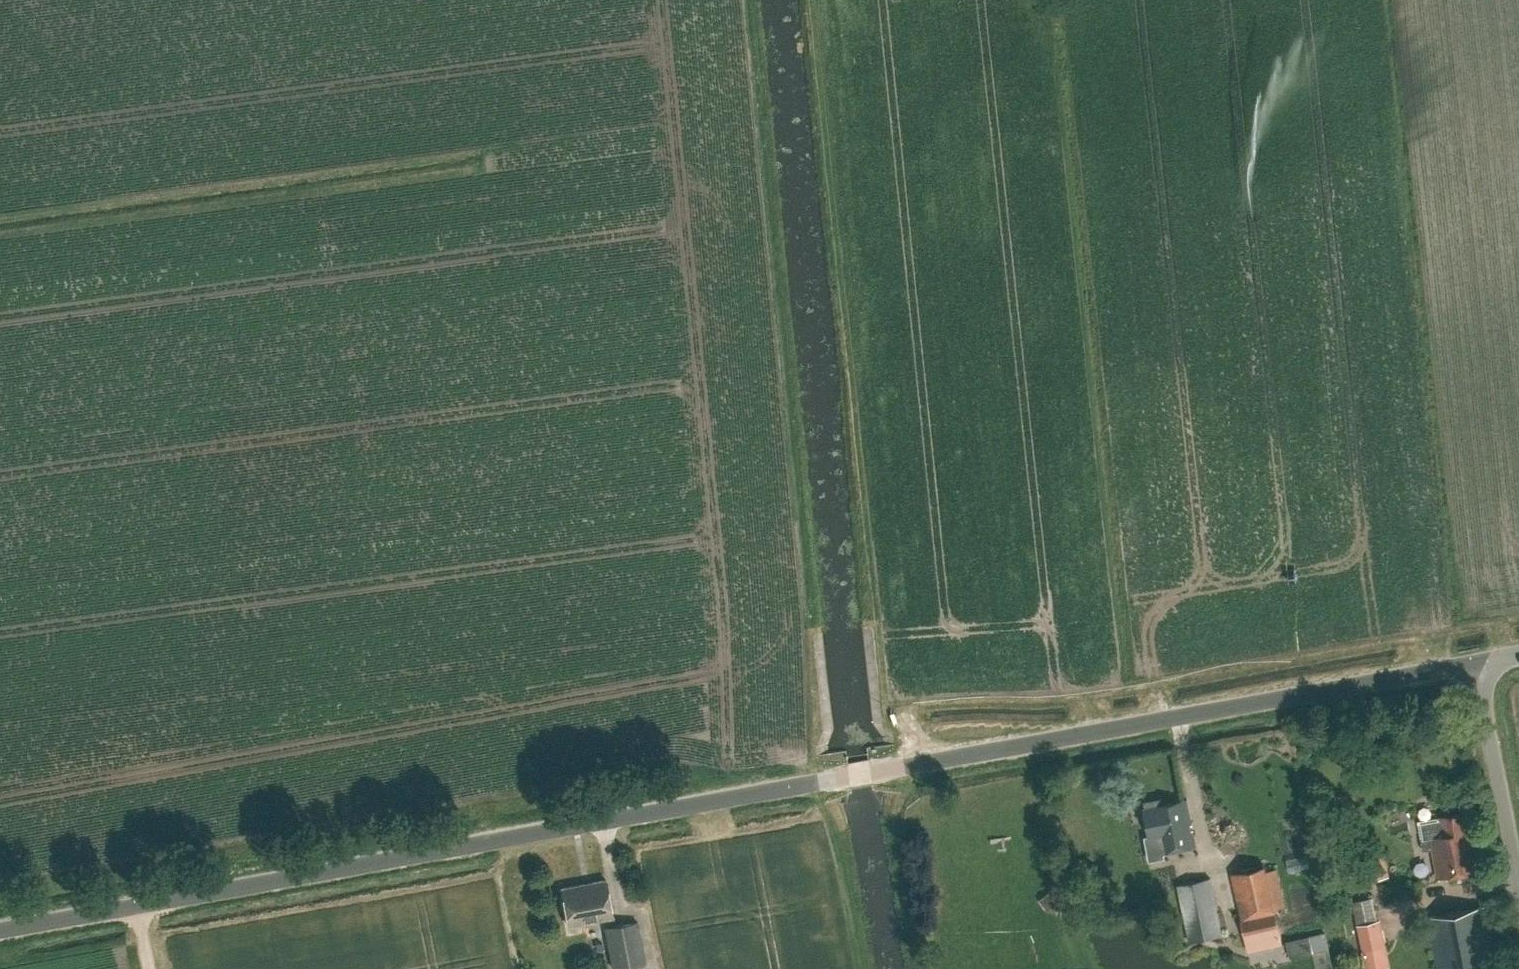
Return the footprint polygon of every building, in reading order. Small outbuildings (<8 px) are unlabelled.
[(1162,803),(1161,798),(1144,801),(1146,807),(1144,807),(1149,836),(1145,837),(1150,859),(1163,857),(1162,852),(1195,845),(1187,803),(1180,804),(1179,800),(1162,803)] [(1467,835),(1462,812),(1418,821),(1424,850),(1433,848),(1438,877),(1480,869),(1473,834),(1467,835)] [(1368,879),(1386,875),(1383,856),(1364,859),(1368,879)] [(1241,920),(1243,930),(1278,922),(1276,912),(1275,908),(1266,864),(1231,872),(1241,920)] [(1189,941),(1222,934),(1211,876),(1177,884),(1189,941)] [(570,925),(614,917),(607,880),(563,888),(570,925)] [(1367,958),(1387,954),(1374,897),(1354,901),(1367,958)] [(1492,964),(1497,963),(1486,904),(1427,915),(1437,968),(1468,968),(1479,967),(1479,968),(1489,968),(1493,968),(1492,964)] [(615,968),(648,962),(640,921),(607,927),(615,968)] [(1314,952),(1310,935),(1287,940),(1291,957),(1314,952)]
